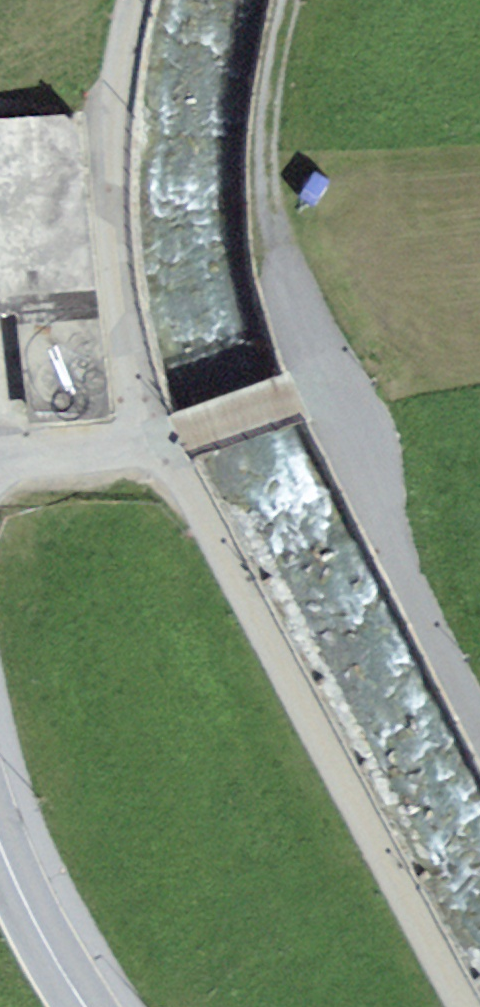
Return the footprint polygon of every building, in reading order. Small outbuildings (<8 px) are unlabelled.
[(28,435),(107,427),(67,124),(0,128),(0,308),(16,307),(28,435)]
